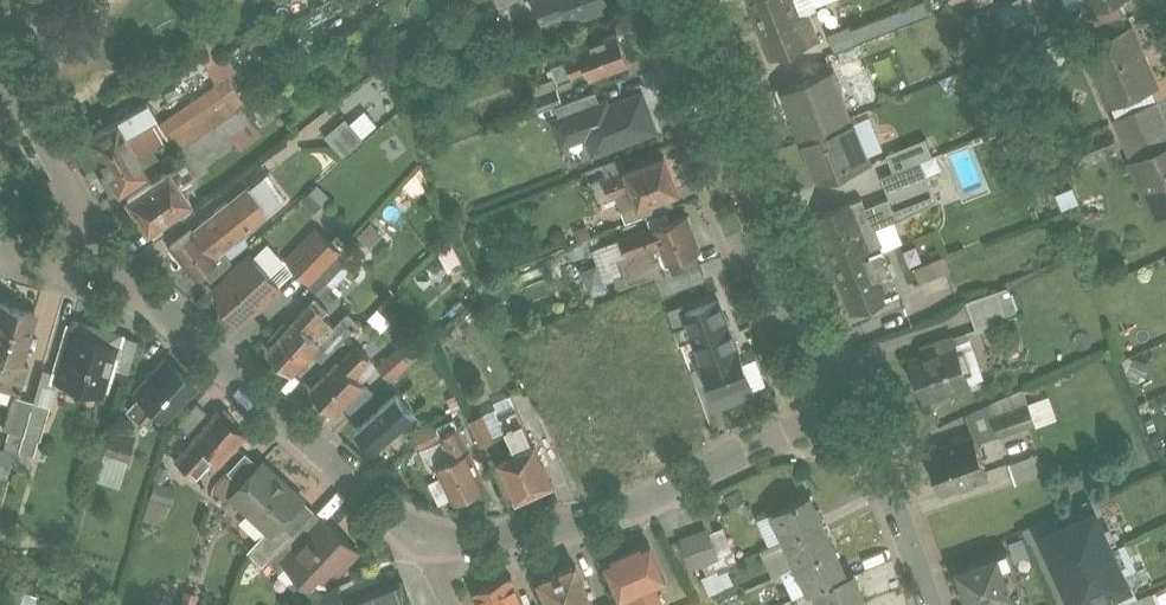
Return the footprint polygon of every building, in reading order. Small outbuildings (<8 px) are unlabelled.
[(503,19),(505,19),(502,10),(525,1),(525,0),(496,0),(503,19)] [(543,13),(566,5),(571,20),(609,6),(606,0),(538,0),(543,13)] [(756,9),(778,0),(752,0),(756,9)] [(756,9),(774,55),(800,45),(818,38),(819,37),(812,18),(803,21),(795,0),(778,0),(756,9)] [(932,12),(927,0),(923,0),(834,35),(839,48),(932,12)] [(1093,12),(1120,0),(1088,0),(1093,12)] [(566,5),(543,13),(548,28),(571,20),(566,5)] [(1133,28),(1088,47),(1106,90),(1119,84),(1123,92),(1128,95),(1156,84),(1133,28)] [(617,33),(580,47),(588,68),(592,78),(629,64),(617,33)] [(818,38),(800,45),(804,53),(821,47),(818,38)] [(583,55),(568,61),(573,74),(588,68),(583,55)] [(826,57),(809,64),(812,73),(829,66),(826,57)] [(568,60),(554,65),(560,82),(574,76),(573,74),(568,61),(568,60)] [(812,73),(785,84),(804,131),(841,118),(830,90),(839,87),(830,66),(829,66),(812,73)] [(166,134),(176,151),(245,102),(226,76),(158,123),(164,135),(166,134)] [(559,86),(535,94),(541,111),(565,102),(559,86)] [(596,91),(558,105),(563,119),(601,104),(596,91)] [(563,119),(557,121),(562,134),(587,124),(596,149),(654,128),(642,96),(608,108),(606,103),(601,104),(563,119)] [(1116,119),(1127,148),(1165,132),(1165,120),(1158,101),(1116,119)] [(1023,120),(1019,102),(982,112),(987,129),(1023,120)] [(158,123),(146,103),(116,121),(144,172),(176,151),(166,134),(164,135),(158,123)] [(841,118),(804,131),(823,180),(850,170),(866,163),(868,163),(860,144),(852,147),(841,118)] [(342,155),(366,144),(354,119),(331,130),(342,155)] [(116,121),(86,137),(111,182),(105,186),(110,195),(144,172),(116,121)] [(887,153),(894,171),(921,160),(934,155),(926,137),(887,153)] [(1142,157),(1164,209),(1165,208),(1165,147),(1142,157)] [(665,155),(629,169),(636,189),(642,203),(671,192),(678,190),(665,155)] [(863,198),(852,203),(872,250),(882,246),(884,244),(877,228),(899,219),(938,201),(921,160),(894,171),(882,176),(890,197),(866,206),(863,198)] [(866,163),(850,170),(853,178),(869,172),(866,163)] [(629,169),(606,178),(614,197),(636,189),(629,169)] [(186,203),(167,173),(127,199),(146,229),(186,203)] [(614,197),(606,178),(596,181),(604,201),(614,197)] [(328,196),(317,186),(305,198),(315,208),(328,196)] [(216,214),(194,231),(192,228),(170,245),(194,274),(201,269),(215,258),(213,256),(222,249),(267,213),(247,189),(229,203),(227,201),(214,211),(216,214)] [(671,192),(642,203),(646,215),(676,204),(671,192)] [(852,203),(816,217),(834,265),(872,250),(852,203)] [(688,215),(658,226),(663,241),(671,262),(698,252),(701,251),(688,215)] [(658,226),(625,237),(631,253),(663,241),(658,226)] [(319,228),(289,259),(313,282),(342,251),(319,228)] [(872,250),(834,265),(852,311),(901,292),(882,246),(872,250)] [(222,249),(213,256),(215,258),(201,269),(210,280),(231,261),(222,249)] [(698,252),(671,262),(675,273),(702,263),(698,252)] [(924,282),(955,269),(948,254),(917,267),(924,282)] [(253,257),(215,291),(241,320),(256,306),(259,306),(268,298),(268,295),(279,285),(253,257)] [(1011,287),(968,302),(977,328),(1020,313),(1011,287)] [(317,300),(292,327),(287,323),(276,335),(281,339),(271,351),(296,373),(316,351),(337,327),(325,316),(329,311),(317,300)] [(0,301),(0,383),(20,389),(28,362),(21,360),(35,311),(0,301)] [(721,301),(686,314),(691,328),(693,332),(728,319),(721,301)] [(728,319),(693,332),(696,339),(705,365),(741,354),(728,319)] [(337,327),(316,351),(325,360),(348,337),(337,327)] [(691,328),(677,333),(681,344),(696,339),(693,332),(691,328)] [(953,335),(926,345),(926,344),(923,345),(927,354),(914,359),(914,358),(912,359),(925,397),(927,396),(927,395),(951,387),(951,386),(969,379),(970,381),(972,381),(957,342),(971,337),(969,332),(971,331),(971,329),(955,334),(954,334),(952,334),(953,335)] [(116,343),(69,330),(56,379),(101,391),(109,363),(110,363),(116,343)] [(705,365),(696,339),(681,344),(691,370),(705,365)] [(419,344),(408,354),(413,359),(424,350),(419,344)] [(342,361),(312,389),(335,413),(365,384),(355,374),(371,358),(359,345),(342,361)] [(402,347),(382,365),(392,377),(413,359),(408,354),(402,347)] [(741,354),(705,365),(722,406),(757,393),(741,354)] [(196,385),(166,358),(137,390),(141,394),(152,404),(150,406),(161,417),(162,415),(166,418),(196,385)] [(612,360),(595,366),(599,379),(617,372),(612,360)] [(1026,389),(991,404),(995,415),(1031,403),(1026,389)] [(16,393),(6,426),(24,432),(34,399),(16,393)] [(152,404),(141,394),(130,406),(140,416),(150,406),(152,404)] [(50,403),(34,399),(24,432),(40,437),(50,403)] [(394,399),(357,434),(377,455),(414,420),(394,399)] [(197,402),(178,423),(188,433),(207,412),(197,402)] [(1038,422),(1031,403),(995,415),(1002,434),(1038,422)] [(535,443),(519,407),(501,415),(518,451),(502,458),(520,497),(555,481),(537,442),(535,443)] [(221,409),(194,439),(211,456),(219,463),(247,433),(233,420),(234,416),(225,408),(222,410),(221,409)] [(497,438),(485,414),(472,420),(484,444),(497,438)] [(457,417),(417,436),(422,448),(424,447),(434,468),(436,468),(437,469),(441,467),(440,464),(472,449),(457,417)] [(131,441),(108,433),(101,456),(124,463),(131,441)] [(976,435),(930,451),(943,491),(990,475),(976,435)] [(211,456),(194,439),(174,460),(191,477),(211,456)] [(472,449),(440,464),(441,467),(456,500),(488,485),(472,449)] [(260,464),(247,452),(229,472),(242,484),(260,464)] [(1040,453),(1011,463),(1018,483),(1047,472),(1040,453)] [(305,499),(264,461),(260,464),(242,484),(231,496),(268,530),(273,534),(298,507),(305,499)] [(145,518),(164,523),(175,488),(156,482),(145,518)] [(810,494),(774,510),(786,538),(822,521),(810,494)] [(268,530),(249,550),(264,564),(269,559),(305,520),(308,516),(298,507),(273,534),(268,530)] [(1096,509),(1042,533),(1061,575),(1075,604),(1083,604),(1130,583),(1096,509)] [(316,531),(287,562),(288,563),(308,581),(318,570),(323,575),(333,564),(339,569),(358,549),(327,519),(316,531)] [(305,520),(269,559),(281,570),(288,563),(287,562),(316,531),(305,520)] [(822,521),(786,538),(798,564),(835,547),(822,521)] [(720,555),(710,528),(696,533),(706,560),(720,555)] [(696,533),(682,539),(693,565),(706,560),(696,533)] [(1033,549),(1010,558),(1011,561),(1001,565),(1012,594),(1061,575),(1042,533),(1029,538),(1033,549)] [(605,561),(623,599),(635,593),(640,604),(663,604),(654,585),(666,580),(648,541),(605,561)] [(835,547),(798,564),(811,590),(818,587),(838,577),(847,574),(835,547)] [(959,570),(972,604),(981,604),(1012,594),(1001,565),(998,556),(959,570)] [(542,580),(552,604),(585,604),(594,601),(577,564),(542,580)] [(706,574),(711,592),(738,585),(734,568),(706,574)] [(838,577),(818,587),(824,604),(849,604),(864,600),(854,571),(847,574),(838,577)] [(477,589),(484,604),(526,604),(512,573),(477,589)] [(350,604),(416,604),(408,582),(350,604)] [(37,595),(16,588),(10,604),(34,604),(37,595)] [(1124,604),(1151,604),(1146,595),(1124,604)]
